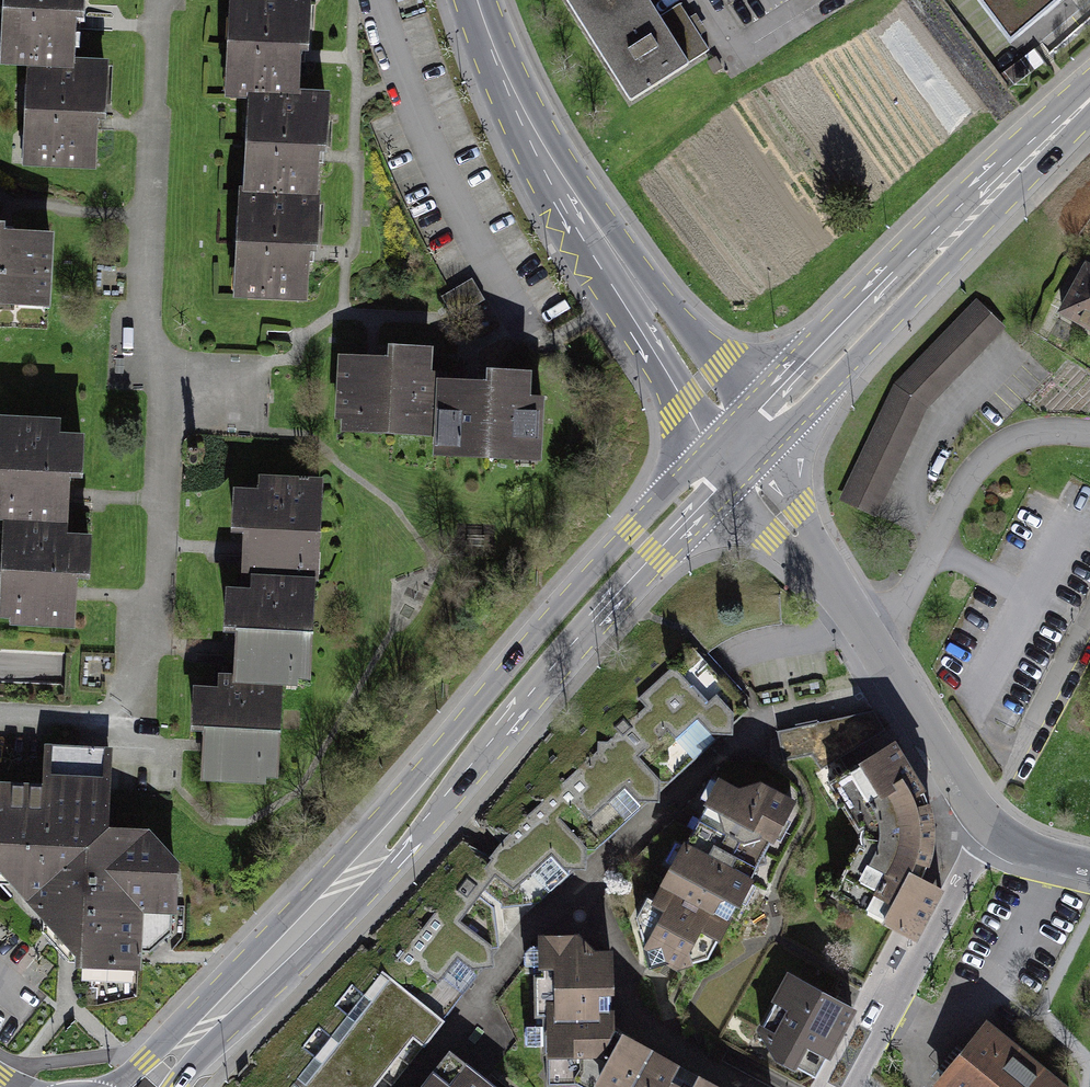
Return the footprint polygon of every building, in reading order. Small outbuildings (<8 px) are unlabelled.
[(70,64),(72,17),(80,17),(80,0),(16,0),(15,10),(7,10),(6,31),(14,36),(13,62),(31,63),(70,64)] [(238,95),(252,95),(295,97),(296,60),(291,60),(292,49),(305,50),(307,0),(234,0),(233,14),(242,19),(241,44),(232,43),(231,64),(239,69),(238,95)] [(630,102),(689,65),(688,64),(709,50),(680,3),(659,17),(648,0),(566,0),(630,102)] [(1010,45),(1031,27),(1063,0),(976,0),(1010,45)] [(70,64),(31,63),(31,82),(39,87),(38,111),(29,110),(28,131),(37,136),(35,163),(92,166),(94,128),(89,128),(89,117),(102,117),(104,66),(70,64)] [(257,195),(316,198),(316,197),(313,196),(314,161),(309,161),(310,149),(323,150),(325,99),(295,97),(252,95),(251,114),(260,119),(259,144),(250,143),(249,164),(257,170),(257,195)] [(316,198),(257,195),(243,194),(242,214),(251,219),(249,243),(240,243),(239,263),(248,268),(247,294),(303,298),(305,260),(300,259),(300,248),(313,249),(316,198)] [(15,302),(21,293),(47,295),(50,238),(11,236),(11,241),(0,241),(0,301),(15,302)] [(1087,267),(1062,312),(1089,327),(1089,268),(1087,267)] [(484,300),(472,279),(441,297),(454,318),(484,300)] [(897,387),(844,499),(874,513),(924,406),(1001,327),(977,304),(897,387)] [(379,360),(342,359),(339,417),(366,418),(373,431),(392,431),(393,419),(414,420),(421,434),(428,434),(430,376),(428,375),(429,350),(391,349),(391,368),(379,367),(379,360)] [(442,376),(430,376),(428,434),(437,434),(437,454),(456,454),(463,442),(513,445),(519,457),(538,459),(541,399),(527,399),(528,374),(490,372),(488,392),(478,392),(477,385),(443,383),(442,376)] [(64,537),(66,487),(60,486),(60,475),(79,476),(81,438),(57,437),(57,422),(0,419),(0,440),(10,446),(9,469),(0,469),(0,490),(8,496),(5,534),(64,537)] [(253,542),(246,542),(244,580),(254,580),(313,583),(312,581),(303,580),(304,557),(317,550),(318,530),(306,530),(306,507),(319,501),(320,481),(262,478),(261,492),(236,491),(235,530),(254,531),(253,542)] [(64,537),(5,534),(6,539),(18,546),(16,569),(4,569),(3,588),(15,595),(14,622),(72,625),(74,586),(67,586),(67,575),(87,576),(88,538),(64,537)] [(237,677),(295,679),(296,656),(309,649),(310,630),(297,630),(299,606),(311,600),(313,583),(254,580),(253,592),(229,591),(227,629),(246,630),(246,641),(238,641),(237,677)] [(646,707),(622,728),(650,760),(655,756),(655,748),(661,743),(674,757),(685,758),(710,734),(733,735),(734,713),(744,703),(694,648),(638,698),(646,707)] [(196,688),(195,727),(214,727),(213,739),(206,739),(205,777),(262,780),(263,755),(276,747),(277,728),(265,728),(265,704),(279,698),(280,682),(295,682),(295,679),(237,677),(222,676),(221,689),(196,688)] [(841,757),(849,771),(894,744),(874,711),(777,731),(783,761),(811,755),(821,769),(841,757)] [(598,751),(553,792),(596,839),(621,816),(625,820),(637,809),(637,802),(660,803),(660,780),(649,768),(650,760),(622,728),(608,742),(598,741),(598,751)] [(859,846),(833,894),(915,938),(941,890),(921,879),(928,864),(931,846),(932,827),(929,809),(923,791),(894,744),(849,771),(844,774),(857,796),(842,804),(859,830),(863,827),(862,833),(862,838),(863,844),(864,849),(859,846)] [(79,953),(80,962),(137,964),(137,951),(151,951),(171,933),(175,863),(148,832),(104,830),(108,747),(49,745),(47,789),(0,786),(0,865),(79,953)] [(672,869),(664,883),(730,918),(737,905),(735,897),(744,880),(749,883),(758,866),(767,863),(765,854),(771,841),(769,834),(778,817),(783,819),(792,803),(761,785),(738,792),(724,785),(713,804),(706,806),(699,819),(702,821),(696,832),(693,830),(684,848),(688,850),(679,868),(672,869)] [(491,859),(484,868),(513,891),(540,866),(585,870),(587,848),(596,839),(553,792),(528,815),(499,844),(488,858),(491,859)] [(655,924),(639,928),(650,965),(667,961),(678,967),(708,958),(730,918),(664,883),(654,902),(664,907),(655,924)] [(494,967),(492,945),(460,921),(468,912),(459,905),(451,914),(441,906),(436,913),(434,913),(387,974),(382,971),(379,975),(442,1024),(445,1019),(438,1014),(472,970),(494,967)] [(547,1085),(576,1084),(611,1028),(606,1026),(606,1015),(611,1015),(610,952),(594,953),(577,936),(541,937),(541,946),(531,946),(525,952),(525,965),(542,965),(542,974),(533,974),(534,1017),(536,1017),(536,1025),(526,1025),(527,1045),(543,1044),(543,1054),(546,1054),(547,1085)] [(290,1086),(375,1086),(413,1038),(424,1046),(442,1024),(379,975),(290,1086)] [(852,1010),(790,976),(760,1029),(777,1056),(797,1067),(806,1052),(825,1061),(852,1010)] [(940,1083),(945,1086),(1060,1086),(986,1027),(940,1083)] [(611,1028),(576,1084),(581,1086),(679,1086),(667,1081),(677,1065),(611,1028)] [(450,1051),(421,1086),(495,1086),(450,1051)] [(699,1077),(694,1086),(716,1086),(699,1077)]
